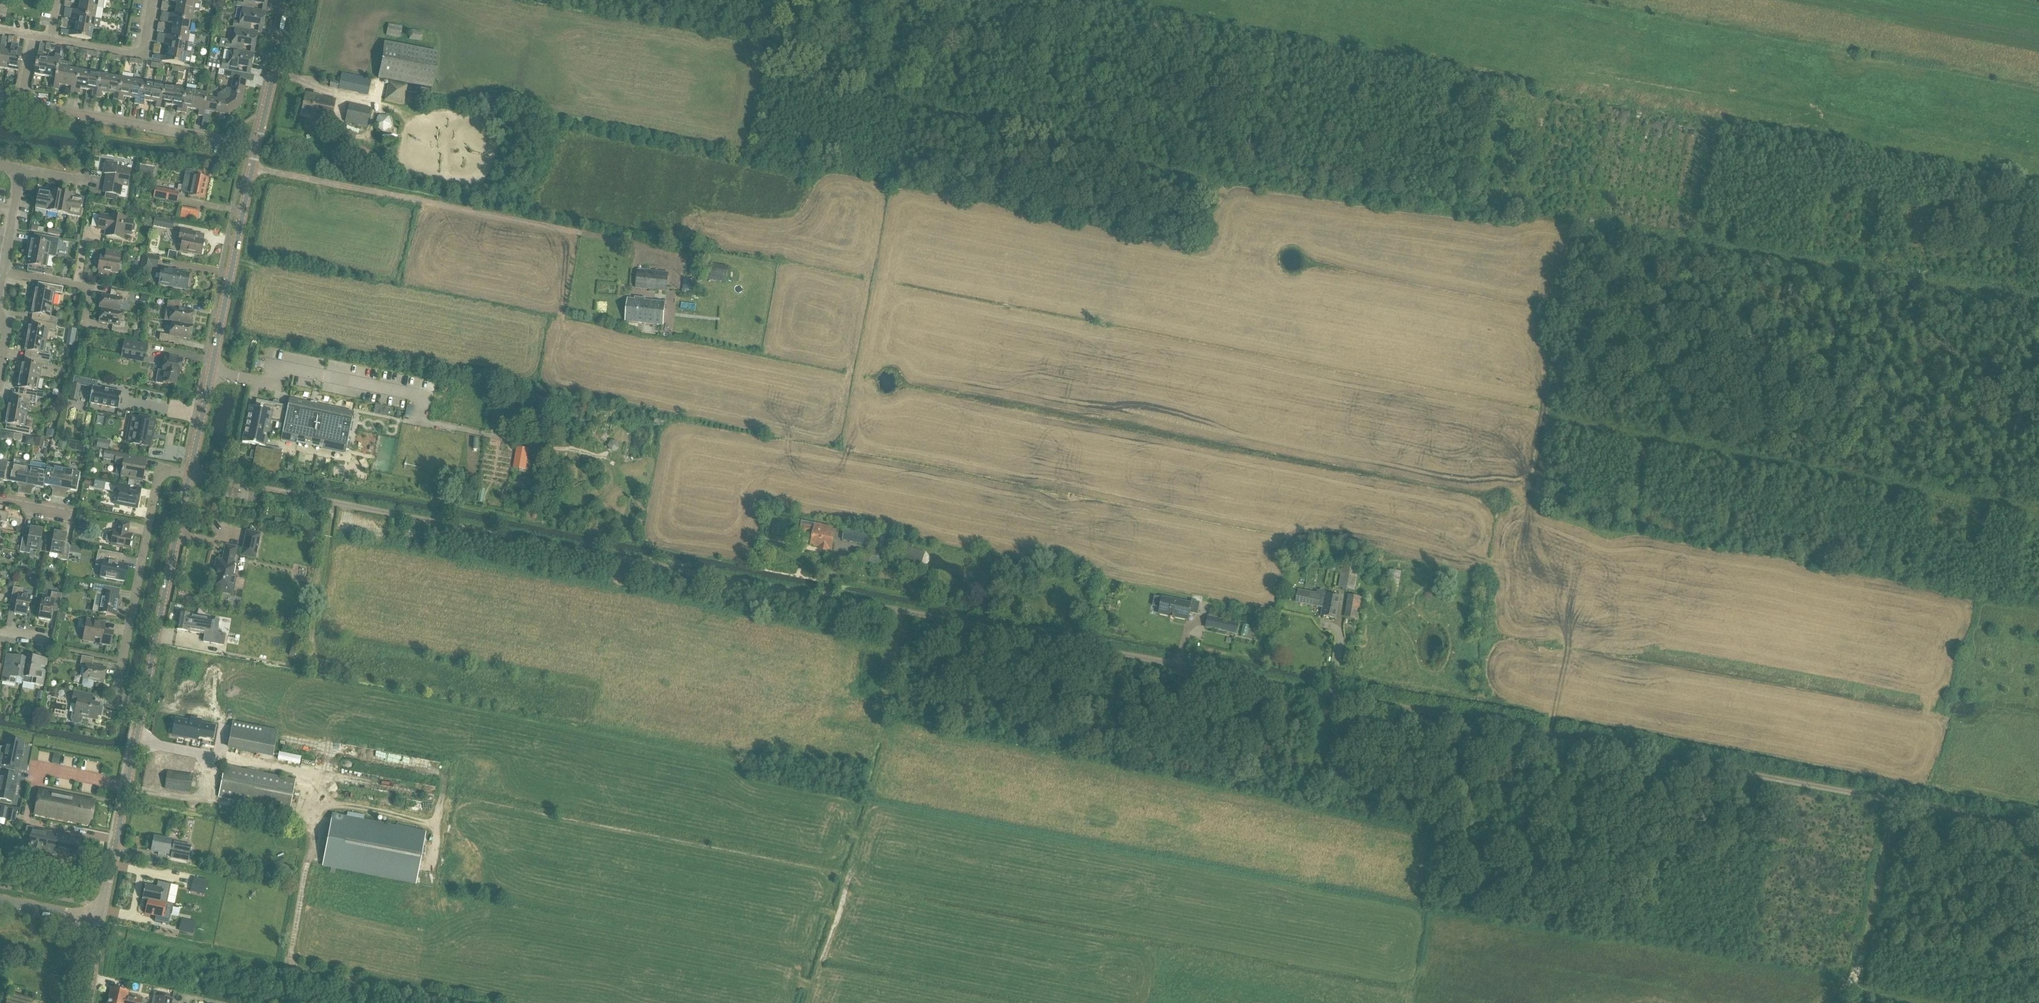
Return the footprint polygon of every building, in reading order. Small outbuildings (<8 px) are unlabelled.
[(104,0),(80,0),(80,5),(103,9),(104,0)] [(201,3),(195,2),(185,0),(173,0),(172,3),(177,3),(176,9),(193,12),(199,14),(201,3)] [(267,0),(244,0),(244,1),(238,0),(237,7),(243,8),(251,9),(252,3),(266,6),(267,0)] [(103,9),(80,5),(78,11),(74,10),(73,15),(101,20),(103,9)] [(262,27),(265,12),(251,9),(243,8),(240,23),(234,22),(233,28),(235,28),(247,30),(248,25),(262,27)] [(193,12),(176,9),(175,15),(170,14),(169,19),(191,23),(193,12)] [(76,26),(93,29),(99,31),(101,20),(73,15),(72,20),(77,20),(76,26)] [(191,23),(169,19),(169,24),(173,25),(172,31),(189,34),(191,23)] [(388,25),(386,34),(399,37),(402,28),(388,25)] [(69,37),(79,38),(91,41),(93,29),(76,26),(75,32),(70,31),(69,37)] [(221,39),(219,47),(231,49),(239,51),(240,45),(254,48),(257,32),(247,30),(235,28),(232,43),(227,42),(227,40),(221,39)] [(429,34),(411,30),(409,38),(427,42),(429,34)] [(189,34),(172,31),(171,36),(166,36),(166,40),(188,44),(189,34)] [(7,70),(18,72),(22,50),(18,49),(19,45),(16,45),(17,39),(13,38),(12,44),(10,53),(7,70)] [(188,44),(166,40),(165,45),(169,46),(168,52),(191,56),(193,45),(188,44)] [(438,52),(385,42),(379,78),(432,88),(438,52)] [(7,70),(10,53),(4,52),(5,47),(0,46),(0,69),(7,70)] [(250,69),(253,54),(239,51),(231,49),(229,62),(223,61),(221,70),(225,70),(235,72),(236,66),(250,69)] [(162,57),(162,62),(189,67),(191,56),(168,52),(167,58),(162,57)] [(43,54),(38,53),(34,75),(45,77),(48,60),(42,59),(43,54)] [(60,61),(60,57),(55,56),(54,61),(48,60),(45,77),(55,79),(56,79),(58,68),(60,61)] [(55,79),(53,89),(58,90),(59,86),(65,87),(68,69),(69,70),(68,66),(60,61),(58,68),(56,79),(55,79)] [(75,93),(79,71),(69,70),(68,69),(65,87),(71,88),(70,93),(75,93)] [(242,105),(246,81),(241,80),(242,74),(235,72),(225,70),(223,77),(233,79),(231,89),(227,89),(222,92),(235,110),(242,105)] [(86,91),(90,73),(79,71),(75,93),(79,94),(80,90),(86,91)] [(371,79),(342,72),(338,88),(368,95),(371,79)] [(92,92),(91,96),(96,97),(100,75),(90,73),(86,91),(92,92)] [(122,102),(123,97),(129,98),(132,81),(133,75),(123,73),(122,79),(118,101),(122,102)] [(101,98),(102,93),(108,95),(111,77),(100,75),(96,97),(101,98)] [(114,96),(113,100),(118,101),(122,79),(111,77),(108,95),(114,96)] [(139,105),(143,83),(132,81),(129,98),(135,100),(134,104),(139,105)] [(408,86),(389,82),(385,101),(404,105),(408,86)] [(150,102),(153,85),(143,83),(139,105),(143,106),(144,101),(150,102)] [(160,109),(164,87),(153,85),(150,102),(156,103),(155,108),(160,109)] [(187,109),(193,110),(196,93),(197,87),(186,85),(185,91),(181,113),(186,114),(187,109)] [(172,106),(175,89),(164,87),(160,109),(165,110),(166,105),(172,106)] [(181,113),(185,91),(175,89),(172,106),(177,107),(177,112),(181,113)] [(204,110),(228,115),(235,110),(222,92),(217,95),(217,99),(207,97),(206,97),(204,110)] [(207,97),(207,95),(196,93),(193,110),(199,111),(198,116),(203,117),(204,110),(206,97),(207,97)] [(334,100),(305,94),(300,116),(330,122),(334,100)] [(371,108),(349,104),(345,122),(367,127),(371,108)] [(117,165),(106,163),(104,174),(107,175),(104,193),(120,196),(122,181),(128,182),(130,171),(117,168),(117,165)] [(140,167),(139,176),(152,178),(154,169),(140,167)] [(187,170),(182,192),(189,194),(189,197),(203,200),(208,179),(194,176),(195,172),(187,170)] [(38,192),(35,210),(47,212),(51,192),(40,190),(40,192),(38,192)] [(179,194),(156,190),(154,198),(177,203),(179,194)] [(51,192),(47,212),(58,214),(61,194),(51,192)] [(61,194),(58,214),(69,216),(72,196),(61,194)] [(72,196),(69,216),(80,218),(84,201),(82,200),(83,198),(72,196)] [(130,235),(131,232),(132,232),(134,231),(135,226),(134,225),(132,224),(133,222),(126,220),(126,219),(109,216),(109,217),(100,216),(98,229),(107,230),(105,236),(122,239),(123,233),(130,235)] [(155,218),(153,226),(160,227),(162,219),(155,218)] [(194,238),(195,233),(181,230),(179,238),(183,239),(180,252),(201,256),(204,241),(196,240),(194,238)] [(58,246),(59,239),(53,238),(43,236),(42,236),(41,242),(33,241),(30,240),(28,252),(49,256),(55,257),(57,245),(58,246)] [(121,253),(108,251),(107,257),(105,258),(100,257),(97,271),(99,271),(98,276),(109,278),(110,273),(118,274),(120,260),(119,260),(121,253)] [(169,251),(168,258),(175,260),(177,253),(169,251)] [(36,267),(35,273),(52,276),(53,270),(47,268),(49,256),(28,252),(25,265),(28,266),(36,267)] [(157,268),(159,258),(154,257),(144,256),(141,271),(151,273),(152,267),(157,268)] [(163,269),(159,285),(187,291),(190,274),(163,269)] [(638,271),(637,288),(665,291),(667,273),(638,271)] [(684,279),(682,293),(698,296),(700,281),(684,279)] [(49,285),(48,291),(37,289),(34,289),(32,301),(53,305),(55,293),(62,294),(63,288),(49,285)] [(99,309),(102,309),(120,312),(122,299),(127,300),(128,294),(117,291),(116,297),(113,297),(102,295),(99,309)] [(628,299),(626,322),(663,325),(665,302),(651,301),(651,299),(647,299),(647,301),(643,300),(643,298),(635,297),(635,299),(628,299)] [(30,314),(33,314),(43,316),(42,322),(57,325),(58,318),(51,317),(53,305),(32,301),(30,314)] [(193,312),(179,309),(180,303),(168,301),(167,307),(165,321),(170,322),(172,322),(190,325),(193,312)] [(99,323),(113,325),(112,331),(113,331),(127,334),(128,328),(125,327),(125,323),(120,322),(122,312),(120,312),(102,309),(99,323)] [(41,328),(31,326),(27,326),(25,338),(46,342),(49,330),(55,331),(57,325),(42,322),(41,328)] [(172,322),(170,336),(161,334),(159,340),(175,343),(176,337),(190,340),(193,326),(190,325),(172,322)] [(23,351),(26,351),(36,353),(35,359),(50,362),(51,355),(44,354),(46,342),(25,338),(23,351)] [(124,342),(122,356),(143,360),(146,346),(124,342)] [(158,373),(156,383),(163,385),(163,383),(175,385),(177,377),(179,377),(182,361),(165,358),(162,374),(158,373)] [(34,365),(24,363),(21,363),(18,375),(40,379),(42,367),(49,368),(50,362),(35,359),(34,365)] [(19,388),(27,390),(26,395),(26,396),(37,398),(43,399),(44,392),(37,391),(40,379),(18,375),(16,388),(19,388)] [(69,400),(78,401),(81,385),(72,384),(69,400)] [(60,386),(57,401),(64,402),(66,388),(60,386)] [(93,387),(89,404),(118,410),(121,393),(93,387)] [(11,399),(8,398),(6,411),(27,415),(29,403),(36,404),(37,398),(26,396),(26,395),(23,395),(21,401),(11,399)] [(259,409),(255,408),(250,407),(243,442),(243,443),(258,446),(258,445),(265,447),(270,422),(285,424),(281,441),(282,441),(297,444),(321,449),(322,449),(344,453),(344,454),(345,454),(353,413),(290,400),(288,407),(256,401),(261,402),(259,409)] [(389,408),(375,405),(374,413),(387,416),(389,408)] [(506,408),(494,406),(492,418),(498,419),(497,423),(503,424),(506,408)] [(16,432),(31,435),(32,428),(25,427),(27,415),(6,411),(4,424),(7,424),(17,426),(16,432)] [(127,432),(125,441),(126,443),(131,444),(150,448),(155,422),(136,418),(136,419),(134,431),(129,430),(127,432)] [(97,447),(108,450),(110,442),(99,439),(97,447)] [(617,442),(610,440),(606,447),(610,453),(618,451),(617,442)] [(282,450),(265,447),(258,445),(258,446),(256,454),(252,453),(251,458),(255,459),(254,467),(278,472),(282,450)] [(529,449),(517,447),(514,468),(526,470),(529,449)] [(103,459),(115,462),(115,464),(123,466),(122,471),(121,476),(129,478),(129,480),(135,481),(142,482),(144,471),(145,466),(138,465),(139,457),(117,453),(105,451),(104,451),(103,458),(103,459)] [(9,482),(12,471),(13,464),(0,462),(0,480),(9,482)] [(30,467),(13,464),(12,471),(9,482),(26,485),(29,471),(30,467)] [(30,466),(30,467),(29,471),(26,485),(43,488),(43,485),(46,471),(46,469),(30,466)] [(46,469),(46,471),(43,485),(61,488),(64,471),(64,470),(47,467),(46,469)] [(77,491),(80,473),(64,470),(64,471),(61,488),(77,491)] [(106,483),(104,490),(111,492),(113,485),(106,483)] [(111,492),(113,492),(117,493),(115,505),(137,509),(140,494),(126,491),(127,485),(113,483),(113,485),(111,492)] [(0,522),(7,523),(9,513),(0,511),(0,524),(0,522)] [(118,521),(116,533),(110,532),(107,534),(106,541),(107,543),(111,544),(111,545),(129,549),(132,535),(126,534),(126,533),(128,533),(130,524),(118,521)] [(801,525),(800,532),(814,534),(812,545),(820,546),(819,549),(828,551),(829,548),(832,548),(835,532),(830,531),(831,527),(816,524),(802,521),(801,525)] [(43,530),(33,528),(30,530),(28,541),(22,540),(20,552),(30,554),(31,548),(39,549),(43,530)] [(845,530),(843,540),(867,545),(870,535),(845,530)] [(65,534),(54,532),(51,552),(59,553),(58,559),(68,561),(70,549),(64,548),(66,536),(65,534)] [(254,559),(258,541),(245,538),(241,556),(254,559)] [(925,553),(898,544),(895,554),(921,563),(925,553)] [(217,560),(215,567),(218,567),(216,576),(217,577),(215,587),(222,588),(221,593),(233,596),(235,588),(231,587),(234,586),(235,579),(233,577),(231,576),(234,564),(233,563),(236,549),(226,546),(222,561),(217,560)] [(104,567),(102,578),(113,580),(123,582),(126,565),(118,563),(119,554),(98,550),(95,565),(104,567)] [(859,551),(856,562),(870,564),(872,554),(859,551)] [(1344,564),(1339,588),(1354,592),(1355,587),(1358,579),(1360,567),(1344,564)] [(91,584),(90,592),(102,594),(98,613),(116,617),(120,597),(111,596),(113,588),(91,584)] [(17,615),(27,617),(30,597),(22,596),(24,589),(13,587),(13,588),(11,600),(17,601),(15,612),(17,615)] [(39,619),(49,621),(51,619),(53,607),(59,608),(62,594),(52,592),(50,601),(42,599),(39,619)] [(1322,617),(1337,620),(1341,599),(1326,596),(1326,598),(1320,596),(1318,607),(1324,608),(1322,617)] [(1345,617),(1348,618),(1359,620),(1363,599),(1349,596),(1345,617)] [(1155,597),(1153,606),(1160,608),(1159,614),(1169,616),(1175,618),(1176,617),(1187,620),(1188,613),(1197,615),(1200,603),(1192,601),(1191,603),(1162,597),(1162,598),(1155,597)] [(179,613),(176,630),(188,632),(188,631),(205,634),(203,642),(217,644),(224,646),(225,635),(217,633),(219,620),(179,613)] [(1241,624),(1207,618),(1205,628),(1234,634),(1234,632),(1239,633),(1241,624)] [(110,647),(113,632),(100,629),(102,622),(87,619),(83,642),(93,644),(94,639),(101,640),(100,645),(110,647)] [(295,632),(289,656),(294,657),(300,633),(295,632)] [(2,682),(9,683),(14,684),(15,678),(23,679),(27,659),(13,656),(12,663),(11,669),(4,668),(2,682)] [(39,671),(41,659),(27,656),(27,659),(23,679),(23,682),(31,684),(43,686),(45,672),(39,671)] [(93,686),(94,682),(104,683),(106,668),(92,666),(94,659),(82,656),(80,666),(85,667),(83,680),(82,683),(84,687),(91,688),(93,686)] [(49,688),(48,693),(52,693),(51,697),(58,699),(59,690),(49,688)] [(89,719),(89,717),(97,719),(97,716),(101,717),(103,707),(99,706),(99,705),(85,702),(86,694),(74,692),(72,703),(77,704),(75,714),(72,714),(71,719),(72,722),(74,724),(77,725),(80,724),(82,721),(82,718),(89,719)] [(176,719),(172,735),(188,738),(189,732),(194,733),(194,736),(198,737),(212,739),(215,727),(201,724),(190,722),(176,719)] [(280,733),(235,722),(229,747),(275,756),(280,733)] [(0,747),(0,769),(15,771),(15,769),(20,770),(25,743),(6,739),(4,748),(0,747)] [(54,754),(52,763),(58,765),(60,755),(54,754)] [(218,797),(290,812),(296,782),(225,767),(218,797)] [(15,771),(0,769),(0,800),(13,803),(18,776),(14,775),(15,771)] [(193,776),(189,775),(168,772),(166,789),(190,793),(193,776)] [(41,790),(36,814),(91,825),(96,801),(41,790)] [(14,822),(16,812),(9,811),(7,821),(14,822)] [(333,814),(323,865),(415,884),(426,832),(333,814)] [(45,852),(48,832),(34,829),(34,828),(27,826),(25,835),(31,837),(29,849),(33,850),(39,851),(45,852)] [(48,832),(45,850),(45,852),(52,853),(75,858),(79,838),(68,836),(64,835),(56,834),(48,832)] [(171,841),(154,837),(152,852),(160,853),(160,856),(165,857),(165,854),(168,854),(169,852),(172,852),(171,857),(189,861),(191,846),(186,845),(186,844),(171,841)] [(199,893),(204,894),(207,882),(194,879),(192,885),(200,887),(199,893)] [(145,883),(143,896),(149,898),(167,902),(171,883),(158,880),(157,886),(145,883)] [(148,899),(146,912),(156,914),(155,920),(169,923),(173,903),(167,902),(149,898),(148,899)] [(179,931),(193,934),(194,928),(181,925),(179,931)] [(111,989),(108,1002),(140,1002),(141,998),(121,993),(121,991),(111,989)] [(32,999),(9,994),(7,1002),(31,1002),(32,999)]
